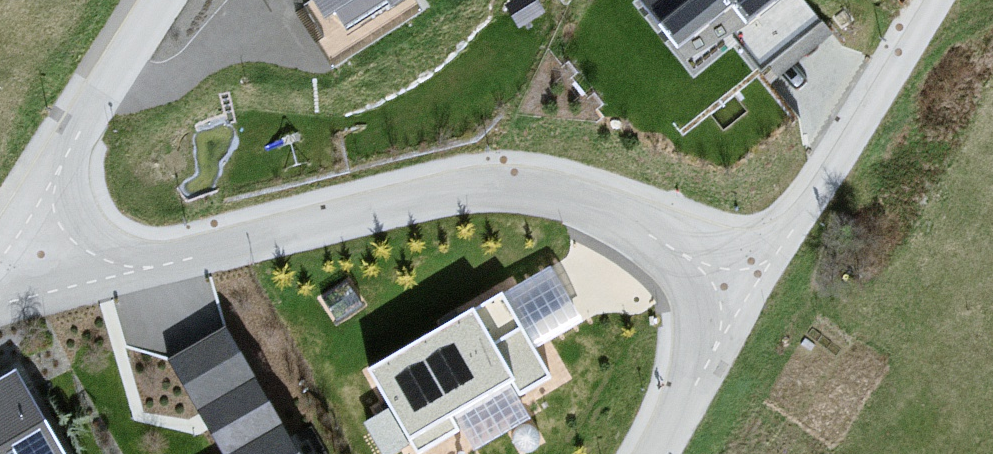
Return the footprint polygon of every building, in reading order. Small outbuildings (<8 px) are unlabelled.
[(344,32),(394,0),(323,0),(344,32)] [(642,4),(679,48),(731,6),(750,28),(784,0),(647,0),(642,4)] [(370,371),(416,453),(418,453),(457,432),(449,417),(514,382),(520,393),(547,378),(503,298),(370,371)] [(171,358),(227,453),(300,453),(226,326),(171,358)] [(15,375),(0,384),(0,453),(63,453),(15,375)]
